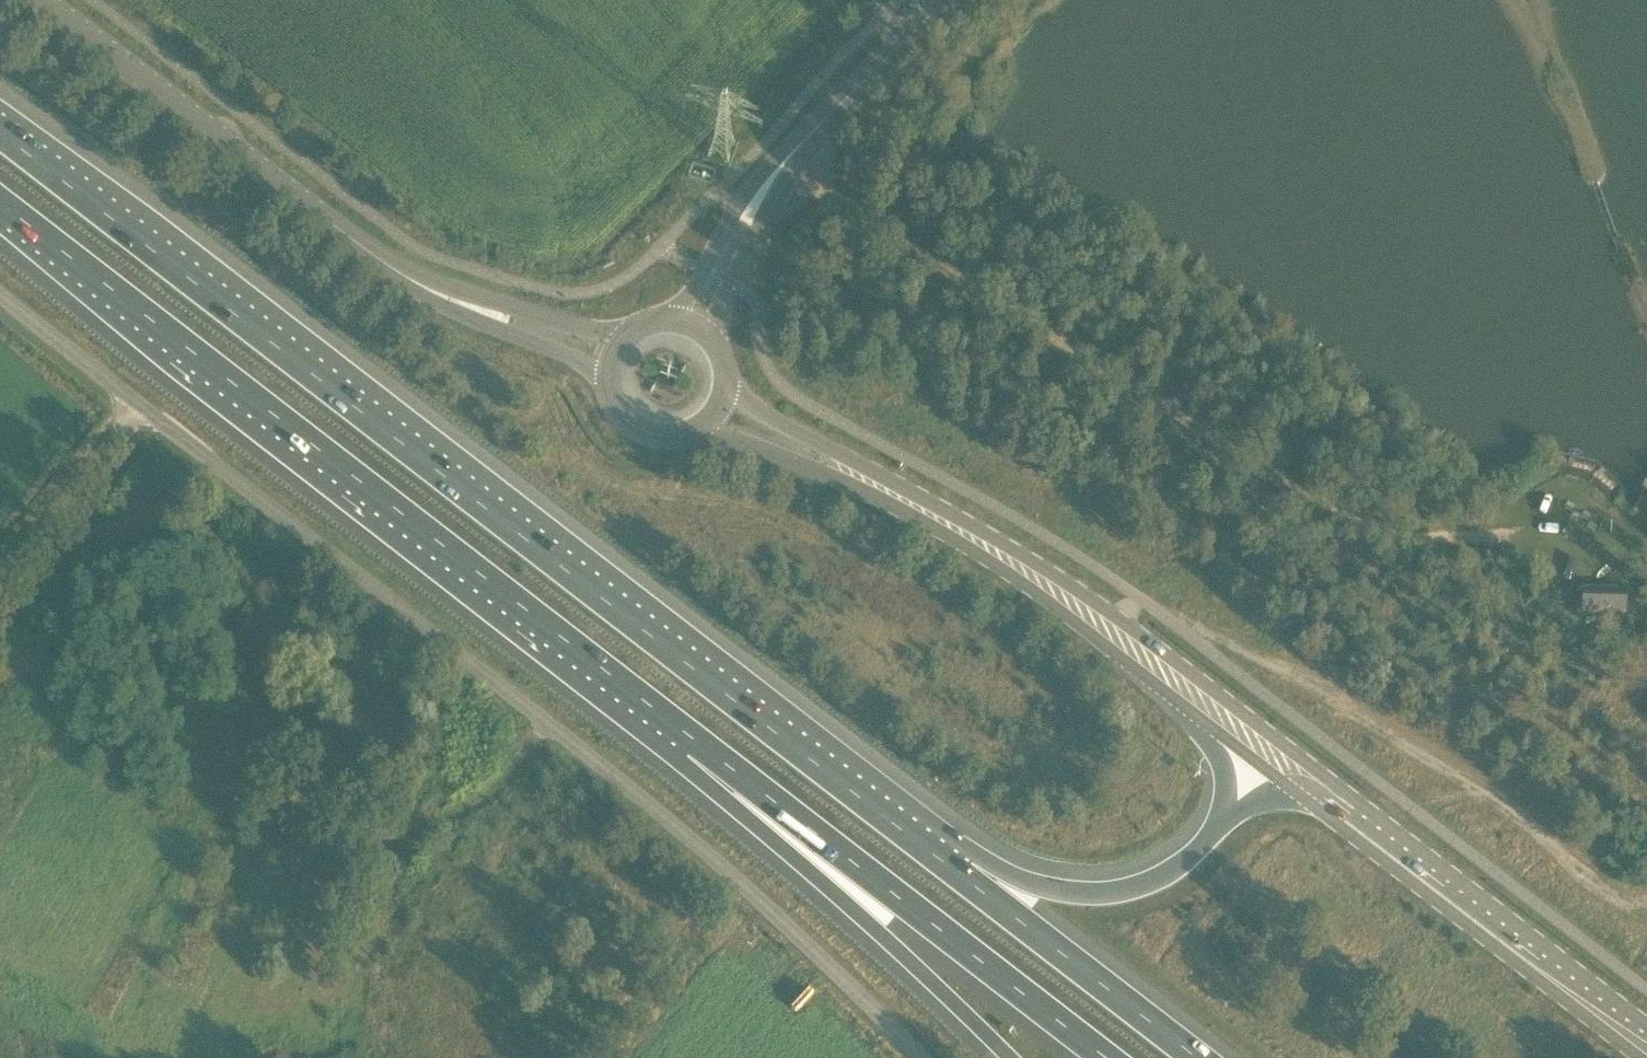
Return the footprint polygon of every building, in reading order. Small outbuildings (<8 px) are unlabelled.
[(1582,589),(1581,615),(1626,616),(1627,590),(1582,589)]
